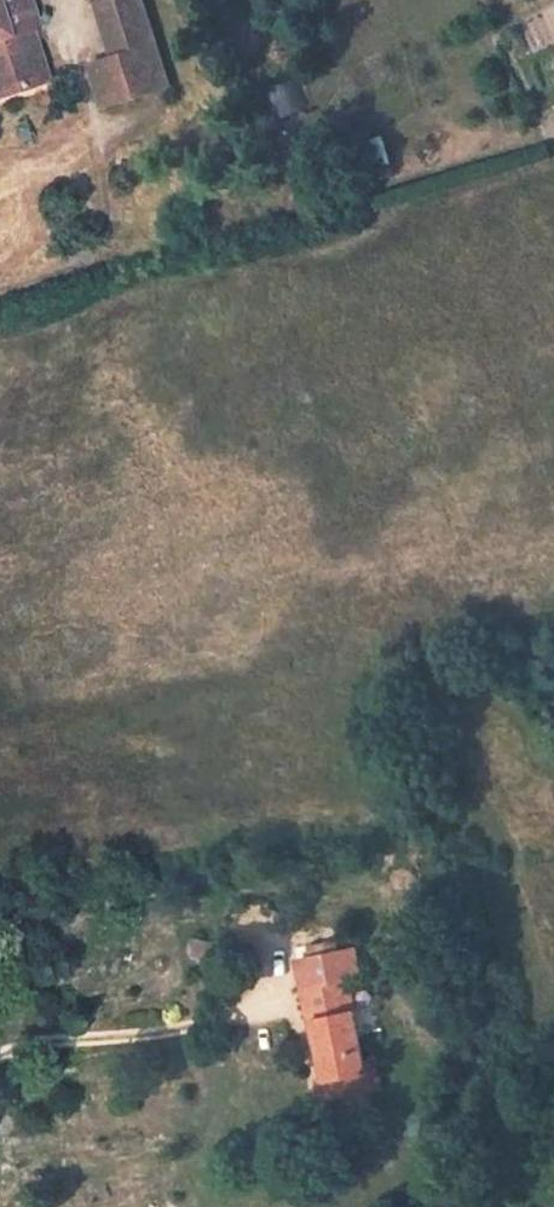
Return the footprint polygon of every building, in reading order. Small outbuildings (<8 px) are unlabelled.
[(27,0),(0,0),(0,96),(45,81),(32,41),(26,43),(22,30),(28,28),(35,25),(27,0)] [(140,0),(105,0),(100,2),(96,2),(114,56),(154,43),(140,0)] [(32,41),(28,28),(22,30),(26,43),(32,41)] [(114,56),(90,63),(103,105),(167,86),(154,43),(114,56)] [(194,937),(190,954),(220,961),(223,945),(194,937)] [(327,1079),(331,1098),(369,1091),(365,1071),(346,975),(358,973),(352,947),(309,955),(314,981),(302,983),(309,1016),(315,1015),(319,1039),(325,1037),(327,1047),(321,1047),(327,1079)] [(309,955),(297,957),(302,983),(314,981),(309,955)] [(380,1089),(375,1069),(365,1071),(369,1091),(380,1089)] [(331,1098),(327,1079),(315,1081),(319,1101),(331,1098)]
